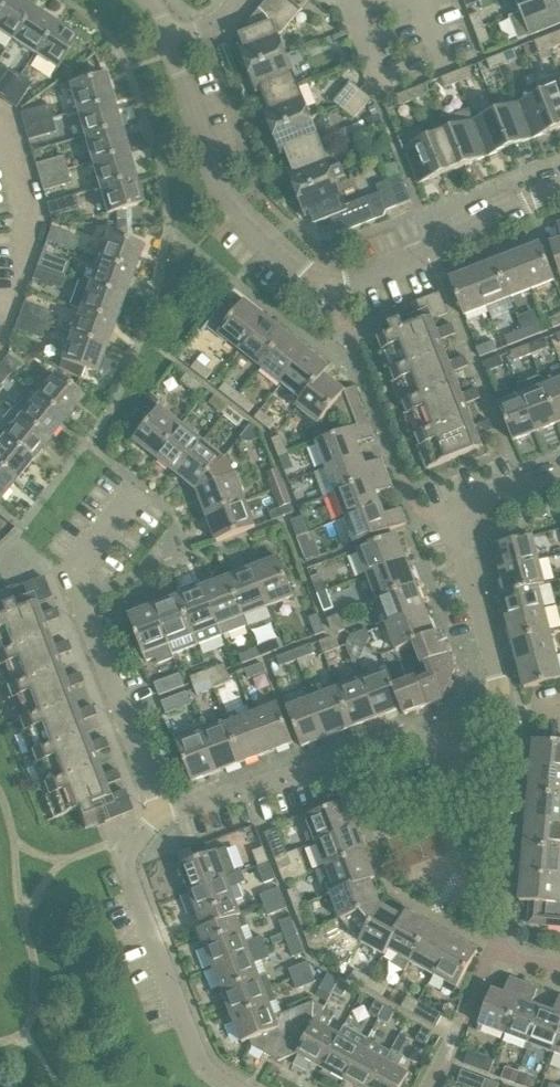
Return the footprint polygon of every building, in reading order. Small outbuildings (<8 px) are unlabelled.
[(32,9),(18,0),(6,0),(0,10),(0,33),(11,41),(32,9)] [(248,71),(286,56),(277,36),(282,34),(310,0),(268,0),(242,31),(244,35),(240,36),(244,46),(239,48),(248,71)] [(530,36),(559,24),(559,0),(552,0),(521,12),(508,18),(517,41),(530,36)] [(521,12),(552,0),(516,0),(521,12)] [(34,55),(54,23),(32,9),(11,41),(34,55)] [(474,31),(484,27),(479,13),(469,17),(474,31)] [(56,70),(77,38),(54,23),(34,55),(56,70)] [(480,44),(490,41),(484,27),(474,31),(480,44)] [(554,34),(545,38),(550,50),(559,46),(554,34)] [(539,54),(550,50),(545,38),(534,42),(539,54)] [(504,65),(517,60),(514,50),(500,56),(504,65)] [(265,100),(298,87),(286,56),(248,71),(257,93),(262,91),(265,100)] [(490,71),(504,65),(500,56),(486,61),(490,71)] [(458,83),(472,78),(468,68),(455,73),(458,83)] [(20,76),(9,69),(0,82),(0,99),(4,101),(20,76)] [(445,89),(458,83),(455,73),(441,79),(445,89)] [(75,113),(113,102),(105,75),(67,86),(75,113)] [(15,109),(18,105),(32,84),(20,76),(4,101),(15,109)] [(559,129),(559,77),(559,76),(537,85),(541,95),(555,131),(559,129)] [(343,112),(360,91),(350,83),(333,103),(343,112)] [(413,101),(427,96),(423,86),(409,91),(413,101)] [(273,133),(310,118),(298,87),(265,100),(269,108),(264,110),(273,133)] [(353,120),(370,100),(360,91),(343,112),(353,120)] [(399,106),(413,101),(409,91),(396,97),(399,106)] [(533,140),(555,131),(541,95),(519,104),(533,140)] [(83,138),(120,127),(113,102),(75,113),(83,138)] [(510,148),(533,140),(519,104),(496,113),(510,148)] [(22,128),(50,120),(46,106),(18,114),(22,128)] [(465,166),(487,157),(473,122),(469,110),(446,119),(451,131),(465,166)] [(487,157),(510,148),(496,113),(473,122),(487,157)] [(364,121),(368,130),(382,124),(379,115),(364,121)] [(290,162),(322,149),(310,118),(273,133),(282,156),(287,154),(290,162)] [(26,141),(54,133),(50,120),(22,128),(26,141)] [(90,164),(128,153),(120,127),(83,138),(90,164)] [(442,175),(428,139),(424,128),(398,139),(403,150),(405,150),(418,184),(442,175)] [(442,175),(465,166),(451,131),(428,139),(442,175)] [(330,168),(322,149),(290,162),(293,171),(288,173),(297,195),(335,181),(345,177),(340,164),(330,168)] [(97,189),(135,178),(128,153),(90,164),(97,189)] [(37,179),(65,171),(61,157),(33,165),(37,179)] [(41,192),(69,184),(65,171),(37,179),(41,192)] [(398,207),(411,202),(401,177),(389,182),(398,207)] [(115,212),(116,225),(130,225),(130,207),(143,204),(135,178),(97,189),(105,215),(115,212)] [(315,225),(331,219),(347,213),(345,207),(335,181),(297,195),(306,218),(311,216),(315,225)] [(386,211),(398,207),(389,182),(376,187),(379,194),(386,211)] [(337,236),(384,217),(386,211),(379,194),(345,207),(347,213),(331,219),(337,236)] [(49,218),(77,209),(73,196),(45,204),(49,218)] [(107,234),(97,260),(133,273),(142,247),(131,243),(130,225),(116,225),(116,238),(107,234)] [(73,251),(78,237),(51,228),(46,241),(73,251)] [(550,245),(559,276),(559,242),(550,245)] [(532,290),(555,281),(541,244),(517,253),(532,290)] [(64,276),(69,263),(42,253),(37,266),(64,276)] [(509,298),(532,290),(517,253),(495,262),(509,298)] [(124,298),(133,273),(97,260),(88,285),(124,298)] [(487,307),(509,298),(495,262),(473,271),(487,307)] [(59,289),(64,276),(37,266),(32,279),(59,289)] [(464,316),(487,307),(473,271),(449,280),(464,316)] [(79,310),(115,324),(124,298),(88,285),(79,281),(69,307),(79,310)] [(430,469),(457,458),(477,450),(427,322),(448,314),(440,294),(385,315),(389,325),(392,334),(379,340),(430,469)] [(237,311),(226,303),(227,302),(226,301),(202,332),(203,333),(208,326),(240,351),(266,318),(245,302),(237,311)] [(46,327),(51,313),(24,303),(19,317),(46,327)] [(106,349),(115,324),(79,310),(70,336),(106,349)] [(559,326),(559,315),(550,319),(553,329),(559,326)] [(41,339),(46,327),(19,317),(14,329),(41,339)] [(261,367),(287,335),(266,318),(240,351),(261,367)] [(525,340),(542,333),(538,323),(522,330),(525,340)] [(442,340),(445,339),(456,335),(452,325),(438,330),(442,340)] [(508,346),(525,340),(522,330),(504,337),(508,346)] [(282,383),(308,351),(287,335),(261,367),(282,383)] [(97,373),(106,349),(70,336),(58,368),(80,380),(84,369),(97,373)] [(545,339),(528,346),(532,355),(548,348),(545,339)] [(480,357),(497,351),(493,341),(476,348),(480,357)] [(528,346),(517,350),(520,359),(532,355),(528,346)] [(325,375),(330,369),(308,351),(282,383),(302,400),(303,400),(324,375),(325,376),(325,375)] [(18,365),(7,356),(0,365),(0,366),(10,374),(18,365)] [(454,372),(457,371),(468,367),(464,357),(450,363),(454,372)] [(486,373),(503,366),(499,357),(482,364),(486,373)] [(206,381),(212,373),(198,362),(191,370),(206,381)] [(10,374),(0,366),(0,385),(0,386),(10,374)] [(66,419),(83,399),(53,375),(37,395),(66,419)] [(196,394),(202,386),(187,375),(181,383),(196,394)] [(325,376),(324,375),(303,400),(302,400),(297,406),(320,424),(332,409),(342,417),(347,431),(368,424),(354,388),(345,391),(325,376)] [(558,423),(544,387),(540,376),(516,386),(520,396),(522,396),(536,432),(558,423)] [(559,423),(559,381),(544,387),(558,423),(559,423)] [(233,403),(240,395),(226,384),(220,392),(233,403)] [(467,404),(470,403),(481,399),(477,389),(463,395),(467,404)] [(36,397),(28,391),(11,412),(19,418),(20,416),(49,440),(66,419),(37,395),(36,397)] [(152,413),(160,402),(151,395),(142,405),(152,413)] [(249,415),(255,407),(240,395),(233,403),(249,415)] [(513,441),(536,432),(522,396),(520,396),(499,405),(513,441)] [(223,416),(229,408),(215,397),(209,405),(223,416)] [(238,428),(244,420),(229,408),(223,416),(238,428)] [(155,458),(181,425),(160,409),(134,441),(155,458)] [(49,440),(20,416),(19,418),(11,412),(9,410),(0,422),(0,435),(3,437),(32,461),(49,440)] [(269,431),(270,431),(276,423),(261,412),(255,420),(269,431)] [(479,437),(482,436),(493,431),(489,421),(475,427),(479,437)] [(327,468),(361,455),(357,444),(373,438),(368,424),(347,431),(317,443),(327,468)] [(176,475),(202,442),(181,425),(155,458),(176,475)] [(279,457),(289,454),(282,435),(272,439),(279,457)] [(32,461),(3,437),(0,440),(0,468),(16,481),(32,461)] [(197,491),(222,459),(202,442),(176,475),(197,491)] [(365,466),(361,455),(327,468),(336,492),(387,473),(381,459),(365,466)] [(207,517),(245,502),(236,477),(224,460),(222,459),(197,491),(207,517)] [(3,497),(16,481),(0,468),(0,500),(3,497)] [(274,491),(284,487),(277,469),(268,473),(274,491)] [(346,517),(380,504),(376,494),(392,487),(387,473),(336,492),(346,517)] [(281,507),(290,504),(284,487),(274,491),(281,507)] [(217,542),(255,527),(245,502),(207,517),(217,542)] [(384,515),(380,504),(346,517),(356,543),(406,524),(400,509),(384,515)] [(368,576),(406,561),(396,535),(358,549),(368,576)] [(306,562),(317,558),(319,557),(311,536),(298,542),(306,562)] [(500,570),(538,560),(532,536),(494,546),(500,570)] [(279,558),(254,568),(269,606),(294,597),(279,558)] [(538,587),(545,585),(538,560),(500,570),(506,592),(506,594),(538,586),(538,587)] [(377,600),(416,585),(406,561),(368,576),(377,600)] [(254,568),(228,578),(243,616),(269,606),(254,568)] [(318,595),(327,591),(320,574),(311,577),(318,595)] [(0,616),(0,677),(54,818),(75,811),(83,830),(99,824),(132,811),(124,791),(102,799),(28,607),(51,598),(43,577),(10,590),(0,594),(0,614),(1,616),(0,616)] [(228,578),(204,587),(219,626),(223,636),(247,627),(243,616),(228,578)] [(386,624),(425,610),(416,585),(377,600),(386,624)] [(182,595),(179,597),(194,635),(198,646),(223,636),(219,626),(204,587),(193,591),(191,586),(180,590),(182,595)] [(544,608),(538,587),(538,586),(506,594),(506,592),(500,594),(506,618),(544,608)] [(324,611),(333,608),(327,591),(318,595),(324,611)] [(179,597),(154,606),(169,645),(173,655),(198,646),(194,635),(179,597)] [(154,606),(128,616),(143,655),(146,663),(147,662),(147,661),(156,657),(159,663),(173,658),(173,659),(175,659),(173,655),(169,645),(154,606)] [(512,641),(550,631),(544,608),(506,618),(512,641)] [(43,625),(57,619),(53,609),(39,615),(43,625)] [(396,650),(414,643),(414,642),(434,634),(425,610),(386,624),(396,650)] [(316,636),(325,632),(319,615),(310,618),(316,636)] [(339,633),(345,631),(339,615),(327,619),(331,629),(339,633)] [(365,648),(370,638),(367,629),(351,635),(348,641),(365,648)] [(518,665),(556,655),(550,631),(512,641),(518,665)] [(455,670),(441,633),(435,635),(434,634),(414,642),(414,643),(426,674),(395,687),(394,687),(402,707),(401,708),(404,714),(441,699),(455,670)] [(324,655),(340,648),(337,641),(329,638),(319,642),(324,655)] [(259,657),(277,651),(273,641),(255,648),(259,657)] [(352,662),(361,659),(365,648),(348,641),(346,646),(352,662)] [(55,657),(69,652),(66,642),(52,647),(55,657)] [(298,660),(315,654),(311,645),(295,651),(298,660)] [(242,664),(259,657),(255,648),(239,655),(242,664)] [(280,667),(298,660),(295,651),(277,658),(280,667)] [(559,679),(559,670),(556,655),(518,665),(524,689),(559,679)] [(248,680),(266,673),(262,663),(245,670),(248,680)] [(210,680),(228,673),(224,664),(207,671),(210,680)] [(377,717),(401,708),(402,707),(394,687),(395,687),(388,669),(363,678),(377,717)] [(193,686),(210,680),(207,671),(190,677),(193,686)] [(214,689),(231,682),(228,673),(210,680),(214,689)] [(68,689),(82,684),(78,674),(64,679),(68,689)] [(159,696),(184,686),(179,674),(154,684),(159,696)] [(349,728),(377,717),(363,678),(334,690),(349,728)] [(197,695),(214,689),(210,680),(193,686),(197,695)] [(327,737),(349,728),(334,690),(313,698),(327,737)] [(166,715),(191,705),(186,693),(161,702),(166,715)] [(302,747),(327,737),(313,698),(287,708),(302,747)] [(268,753),(293,743),(278,705),(253,714),(268,753)] [(80,722),(94,716),(90,706),(76,712),(80,722)] [(238,720),(235,712),(225,716),(243,763),(268,753),(253,714),(238,720)] [(218,772),(243,763),(225,716),(212,721),(215,729),(204,733),(218,772)] [(202,734),(199,726),(174,735),(177,744),(192,782),(218,772),(204,733),(202,734)] [(93,754),(106,748),(103,739),(89,744),(93,754)] [(534,739),(532,767),(559,770),(559,742),(534,739)] [(532,767),(529,794),(559,797),(559,770),(532,767)] [(105,786),(119,781),(115,771),(101,776),(105,786)] [(529,794),(527,820),(559,823),(559,797),(529,794)] [(317,844),(355,828),(345,802),(307,817),(317,844)] [(527,820),(524,846),(559,849),(559,823),(527,820)] [(274,859),(287,854),(277,828),(266,833),(264,833),(274,859)] [(326,868),(365,853),(355,828),(317,844),(326,868)] [(524,846),(522,873),(559,876),(559,849),(524,846)] [(190,892),(227,877),(236,873),(226,848),(180,866),(190,892)] [(259,865),(269,861),(264,848),(254,852),(259,865)] [(370,881),(375,879),(365,853),(326,868),(335,891),(337,891),(337,893),(369,880),(370,881)] [(292,866),(287,854),(274,859),(279,871),(281,870),(292,866)] [(264,884),(276,879),(269,862),(258,866),(264,884)] [(204,929),(240,915),(235,902),(242,899),(237,886),(245,883),(241,871),(236,873),(227,877),(190,892),(204,929)] [(522,873),(519,900),(530,901),(548,903),(546,926),(559,928),(559,876),(522,873)] [(379,906),(370,881),(369,880),(337,893),(337,891),(335,891),(330,893),(341,920),(359,913),(361,911),(379,906)] [(264,905),(283,898),(279,888),(260,896),(264,905)] [(287,891),(294,909),(304,906),(297,888),(289,891),(287,891)] [(268,916),(287,909),(283,898),(264,905),(268,916)] [(546,926),(548,903),(530,901),(528,925),(546,926)] [(310,922),(304,906),(294,909),(300,926),(302,925),(310,922)] [(384,956),(388,950),(386,949),(403,919),(402,918),(379,906),(361,911),(359,913),(369,924),(359,942),(384,956)] [(405,913),(402,918),(403,919),(386,949),(388,950),(398,956),(393,964),(405,971),(410,963),(430,926),(405,913)] [(253,941),(242,914),(240,915),(204,929),(199,930),(214,968),(265,949),(261,937),(253,941)] [(286,940),(298,936),(291,918),(279,923),(286,940)] [(433,975),(454,939),(430,926),(410,963),(433,975)] [(293,958),(304,953),(298,936),(286,940),(293,958)] [(477,952),(454,939),(433,975),(446,982),(443,988),(455,994),(457,989),(477,952)] [(228,1005),(271,989),(261,962),(269,959),(265,949),(214,968),(228,1005)] [(293,980),(312,973),(308,963),(289,970),(293,980)] [(367,987),(371,979),(355,970),(350,978),(367,987)] [(297,990),(316,983),(312,973),(293,980),(297,990)] [(332,995),(340,980),(329,974),(321,989),(332,995)] [(382,996),(387,988),(371,979),(367,987),(382,996)] [(505,1035),(524,984),(509,979),(503,995),(491,990),(478,1025),(505,1035)] [(343,998),(350,986),(340,980),(333,993),(343,998)] [(530,1044),(542,1009),(531,1005),(537,989),(524,984),(505,1035),(530,1044)] [(243,1043),(250,1040),(286,1027),(281,1015),(271,989),(228,1005),(243,1043)] [(413,1014),(419,1003),(408,996),(402,1007),(413,1014)] [(559,1035),(559,997),(553,1013),(542,1009),(530,1044),(554,1053),(559,1035)] [(380,1018),(387,1006),(377,1001),(370,1013),(380,1018)] [(315,1002),(281,1015),(286,1027),(250,1040),(253,1047),(279,1061),(297,1054),(298,1055),(322,1011),(323,1012),(325,1008),(315,1002)] [(436,1026),(442,1015),(419,1003),(413,1014),(436,1026)] [(389,1024),(396,1011),(387,1006),(380,1018),(389,1024)] [(322,1068),(340,1035),(339,1035),(327,1029),(333,1018),(323,1012),(322,1011),(298,1055),(322,1068)] [(322,1068),(345,1081),(363,1048),(362,1048),(367,1039),(344,1026),(339,1035),(340,1035),(322,1068)] [(427,1045),(434,1032),(424,1027),(417,1039),(427,1045)] [(391,1052),(367,1039),(362,1048),(363,1048),(345,1081),(356,1086),(372,1086),(391,1052)] [(391,1052),(372,1086),(403,1086),(410,1074),(398,1068),(404,1056),(393,1050),(391,1052)] [(489,1074),(494,1061),(468,1052),(464,1064),(489,1074)] [(505,1068),(501,1078),(515,1083),(519,1073),(505,1068)] [(486,1079),(461,1071),(457,1083),(468,1086),(483,1086),(486,1079)] [(515,1083),(525,1086),(529,1086),(533,1078),(519,1073),(515,1083)]
